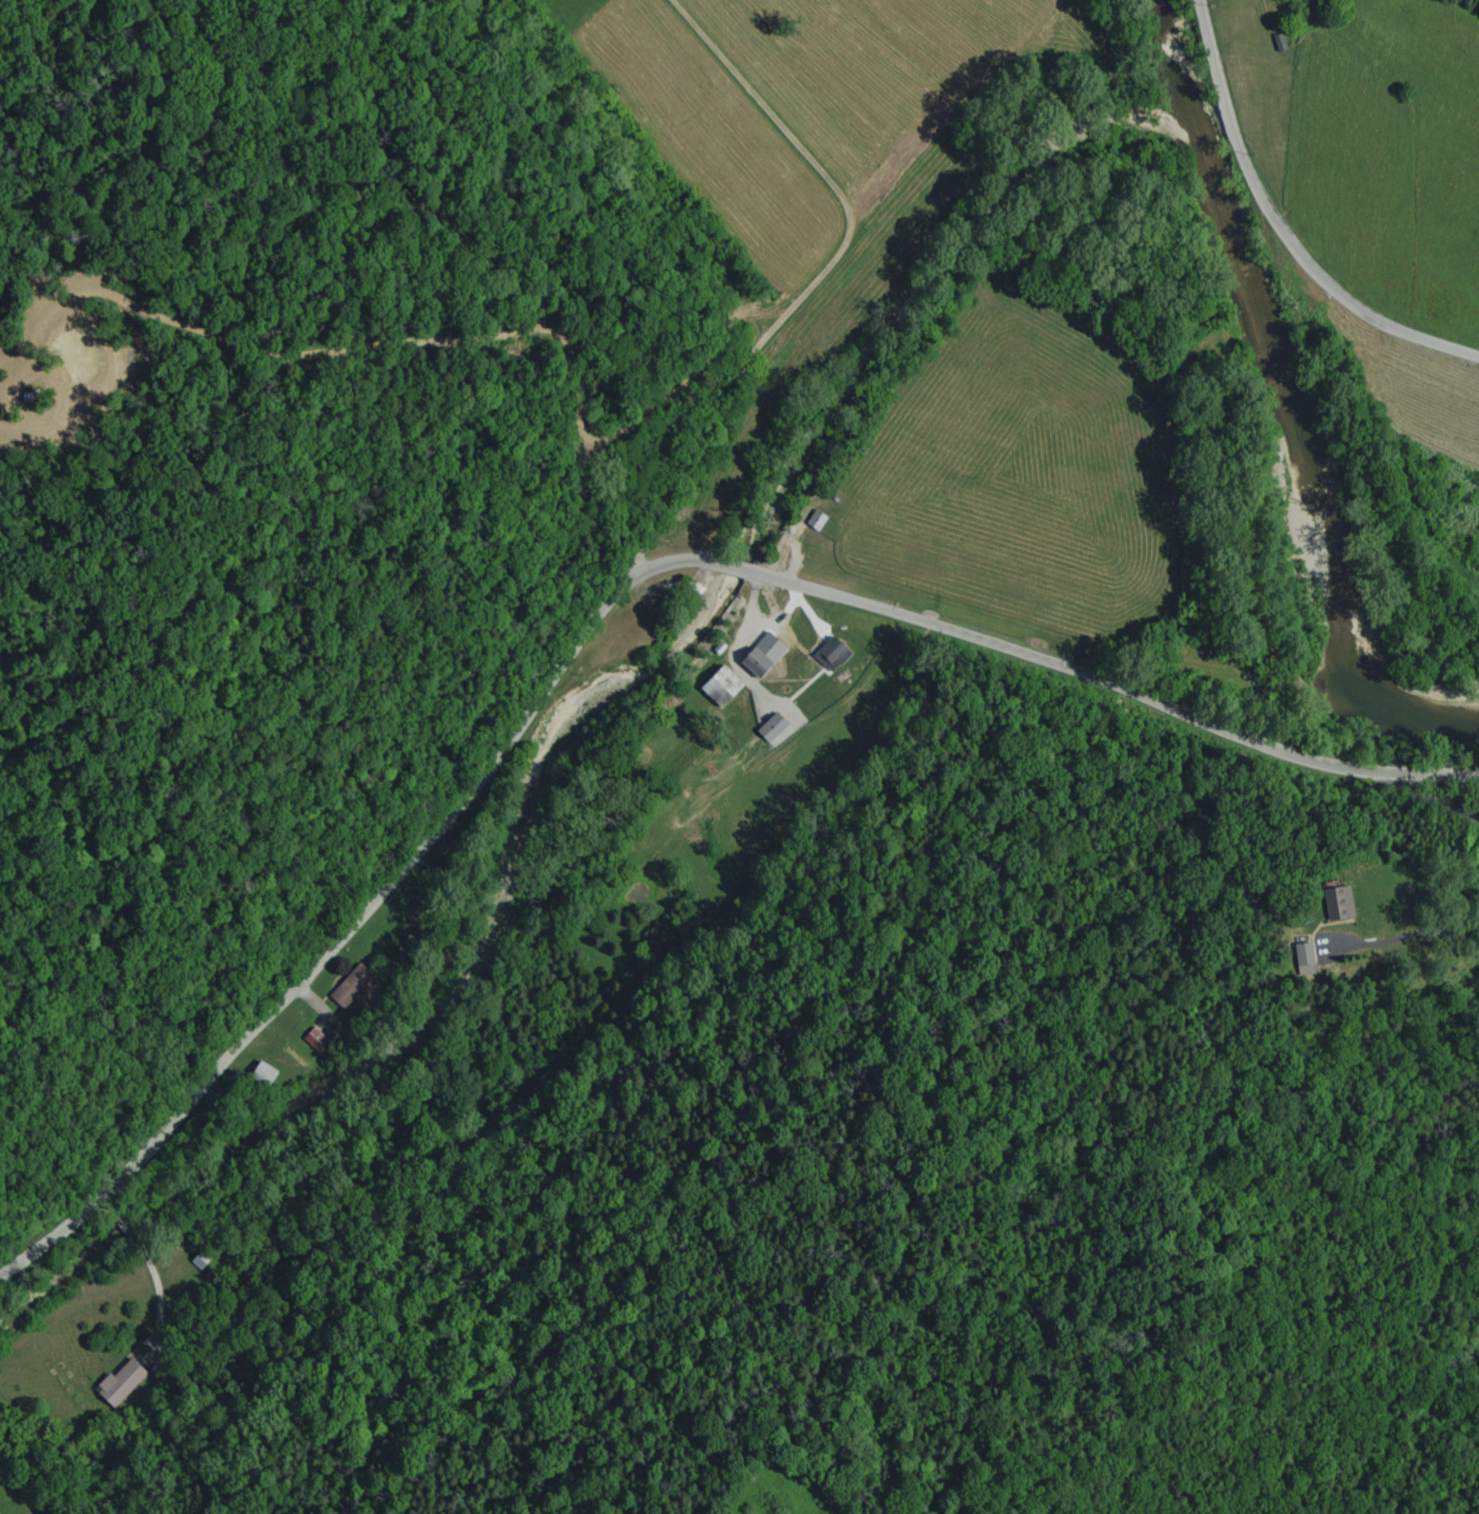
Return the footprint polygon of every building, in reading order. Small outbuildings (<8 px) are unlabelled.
[(817,533),(827,518),(815,510),(805,525),(817,533)] [(788,647),(767,631),(741,666),(762,681),(788,647)] [(851,652),(833,636),(817,653),(835,669),(851,652)] [(702,689),(719,707),(744,684),(727,666),(702,689)] [(757,732),(770,744),(789,724),(777,712),(757,732)] [(1355,918),(1352,886),(1337,888),(1340,909),(1335,910),(1335,914),(1342,913),(1343,920),(1355,918)] [(1313,948),(1297,948),(1296,975),(1312,975),(1313,948)] [(369,981),(362,970),(328,990),(339,1009),(366,993),(361,986),(369,981)] [(302,1040),(316,1053),(327,1041),(313,1028),(302,1040)] [(205,1260),(201,1253),(190,1259),(198,1273),(207,1267),(204,1261),(205,1260)] [(94,1391),(113,1409),(147,1373),(130,1358),(113,1377),(109,1374),(94,1391)]
